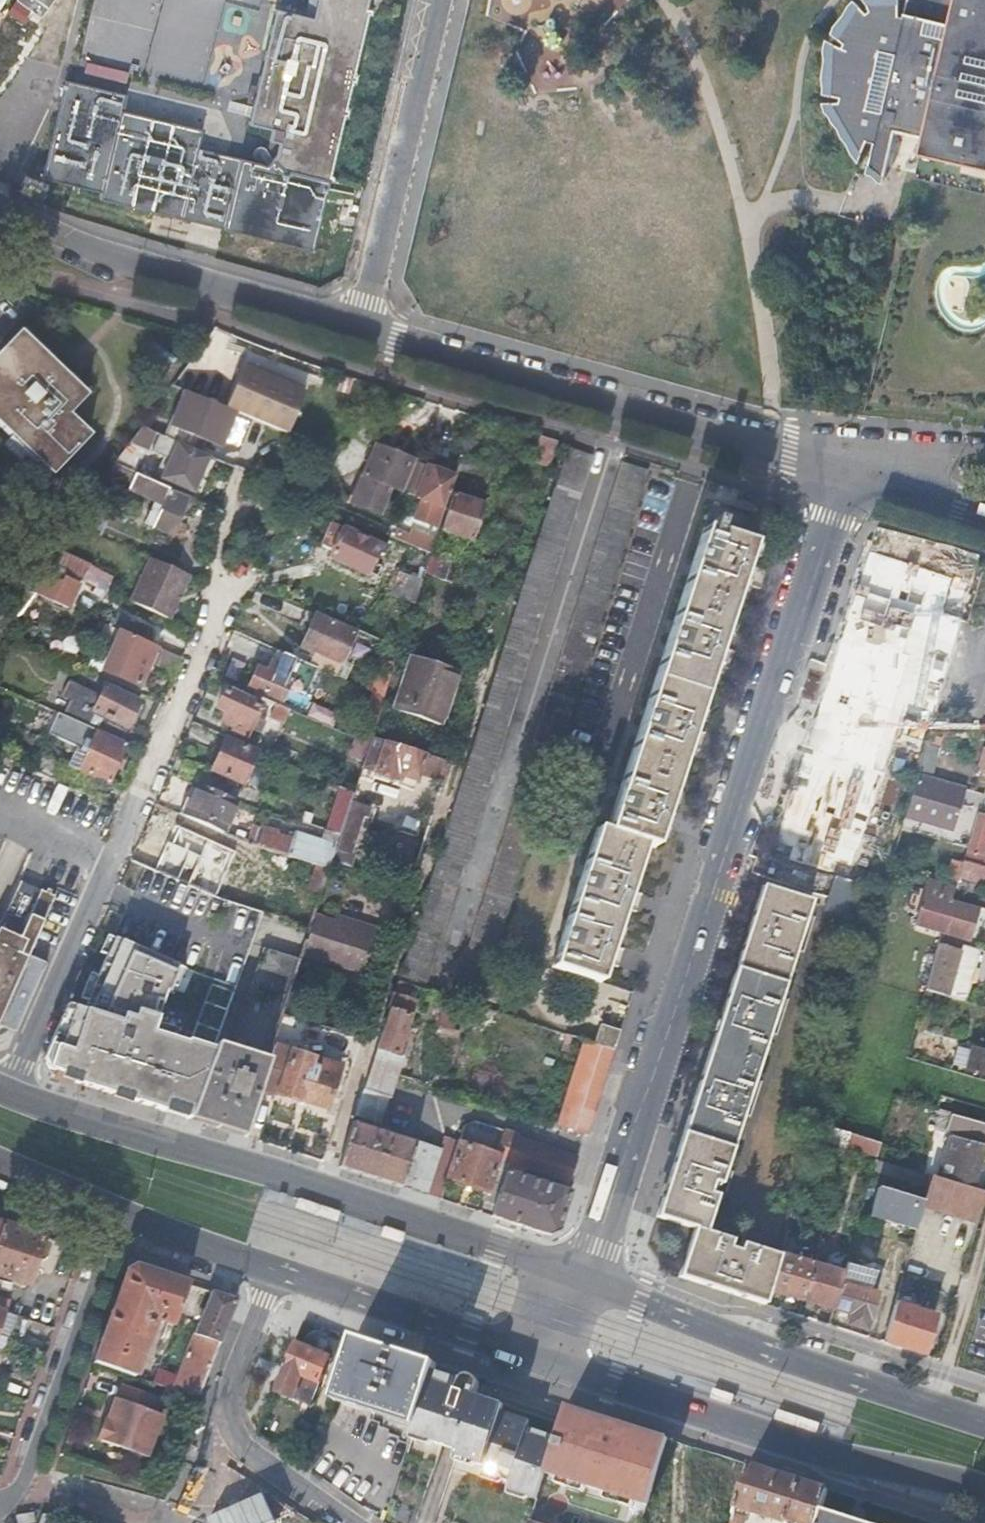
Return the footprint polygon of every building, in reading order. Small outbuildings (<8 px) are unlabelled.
[(69,66),(46,167),(104,181),(103,188),(317,238),(372,0),(311,0),(310,5),(286,0),(278,0),(252,110),(275,117),(266,150),(199,134),(203,117),(125,98),(129,81),(69,66)] [(907,14),(903,13),(903,1),(901,2),(871,3),(875,12),(871,14),(863,6),(843,39),(850,45),(849,49),(839,45),(831,97),(842,99),(842,103),(832,104),(863,158),(868,144),(875,145),(870,169),(885,179),(897,129),(984,150),(984,0),(910,0),(907,14)] [(984,185),(984,174),(916,158),(912,173),(984,190),(984,185)] [(0,354),(0,420),(13,432),(6,439),(25,456),(31,450),(53,471),(90,434),(68,412),(87,393),(37,344),(33,347),(19,334),(0,354)] [(155,342),(142,359),(163,375),(175,358),(155,342)] [(248,369),(231,408),(254,419),(289,434),(307,395),(248,369)] [(187,394),(173,422),(218,445),(231,417),(187,394)] [(153,429),(142,424),(132,439),(146,445),(153,429)] [(211,455),(177,439),(160,476),(195,491),(211,455)] [(552,465),(559,445),(539,444),(535,459),(552,465)] [(372,456),(353,503),(380,514),(391,486),(401,490),(414,460),(377,445),(376,447),(371,445),(367,454),(372,456)] [(594,454),(569,446),(556,486),(398,980),(411,984),(424,988),(594,454)] [(115,461),(105,475),(130,485),(136,471),(115,461)] [(417,461),(404,491),(411,494),(421,497),(445,507),(455,476),(417,461)] [(623,462),(535,740),(562,748),(650,470),(623,462)] [(189,493),(136,471),(130,485),(156,497),(146,519),(173,531),(189,493)] [(98,484),(81,507),(83,509),(101,520),(106,508),(102,507),(109,488),(98,484)] [(453,492),(442,528),(472,538),(484,502),(453,492)] [(445,507),(421,497),(412,518),(439,528),(445,507)] [(712,504),(607,831),(645,844),(655,848),(753,544),(750,543),(758,519),(712,504)] [(333,523),(323,545),(335,550),(332,557),(369,574),(378,552),(383,554),(387,546),(344,527),(333,523)] [(412,528),(406,541),(408,542),(431,552),(432,548),(436,538),(412,528)] [(450,540),(445,554),(460,559),(465,545),(450,540)] [(432,548),(431,552),(429,557),(439,560),(441,551),(432,548)] [(437,577),(453,582),(460,559),(445,554),(437,577)] [(132,600),(171,617),(190,573),(150,556),(132,600)] [(439,560),(429,557),(428,562),(425,570),(434,573),(439,560)] [(39,581),(35,590),(70,605),(79,586),(44,570),(39,581)] [(393,594),(415,601),(422,579),(400,571),(393,594)] [(23,585),(35,590),(39,581),(29,577),(23,585)] [(23,585),(9,605),(18,612),(35,590),(23,585)] [(317,664),(340,674),(358,633),(308,610),(301,625),(310,629),(303,647),(316,653),(312,662),(317,664)] [(122,628),(157,644),(162,634),(126,619),(122,628)] [(111,638),(116,640),(122,628),(106,621),(101,632),(111,638)] [(141,685),(151,661),(158,644),(157,644),(122,628),(116,640),(103,668),(141,685)] [(175,672),(182,655),(158,644),(151,661),(175,672)] [(299,656),(278,647),(272,659),(294,668),(299,656)] [(414,654),(395,711),(443,724),(460,670),(414,654)] [(317,664),(312,662),(299,656),(294,668),(287,683),(297,687),(299,682),(307,687),(317,664)] [(294,668),(272,659),(268,670),(258,665),(249,683),(281,697),(287,683),(294,668)] [(59,710),(122,738),(128,726),(137,706),(144,709),(146,703),(104,685),(99,696),(94,694),(95,691),(65,675),(57,691),(67,696),(59,710)] [(225,686),(217,705),(227,709),(222,718),(235,724),(232,729),(245,735),(260,702),(225,686)] [(359,731),(373,736),(386,694),(372,689),(359,731)] [(86,755),(80,769),(110,783),(128,742),(97,729),(92,741),(86,739),(80,753),(86,755)] [(357,738),(370,744),(373,736),(359,731),(357,738)] [(225,736),(210,767),(241,780),(254,749),(225,736)] [(441,779),(448,760),(386,740),(373,736),(370,744),(361,772),(371,775),(376,771),(396,778),(397,772),(417,779),(419,772),(441,779)] [(984,771),(984,750),(981,749),(975,769),(984,771)] [(533,750),(456,990),(482,998),(558,758),(533,750)] [(74,767),(80,769),(86,755),(80,753),(74,767)] [(970,788),(918,772),(906,815),(958,830),(970,788)] [(188,795),(180,811),(223,831),(237,799),(199,781),(191,797),(188,795)] [(340,784),(326,828),(327,828),(342,833),(352,800),(355,791),(340,784)] [(342,833),(338,845),(337,849),(352,854),(364,815),(371,817),(374,806),(352,800),(342,833)] [(977,811),(966,847),(963,858),(963,859),(984,866),(984,814),(977,811)] [(184,819),(171,849),(208,866),(221,835),(184,819)] [(262,825),(256,843),(272,848),(275,849),(290,854),(292,854),(331,867),(337,849),(338,845),(323,841),(298,832),(296,839),(280,834),(281,832),(262,825)] [(327,828),(323,841),(338,845),(342,833),(327,828)] [(645,844),(607,831),(598,828),(553,966),(601,982),(645,844)] [(963,858),(966,847),(955,844),(951,854),(963,858)] [(275,849),(272,848),(268,858),(288,865),(292,854),(290,854),(275,849)] [(945,883),(956,886),(958,875),(962,861),(952,858),(945,883)] [(963,859),(962,861),(958,875),(971,879),(967,894),(981,898),(984,886),(984,866),(963,859)] [(307,892),(321,892),(322,869),(308,868),(307,892)] [(853,881),(834,876),(828,898),(824,912),(852,920),(863,884),(853,881)] [(22,878),(0,925),(0,1024),(17,1031),(48,961),(29,953),(55,893),(22,878)] [(950,902),(952,898),(956,886),(945,883),(929,878),(916,925),(944,933),(953,903),(950,902)] [(655,1215),(693,1227),(703,1231),(715,1194),(707,1192),(711,1181),(718,1183),(742,1112),(733,1109),(737,1098),(745,1101),(766,1035),(758,1032),(762,1021),(770,1024),(794,948),(786,945),(789,935),(798,937),(809,900),(762,885),(655,1215)] [(977,909),(953,903),(944,933),(968,940),(977,909)] [(316,912),(312,925),(304,952),(365,972),(380,926),(364,921),(363,927),(316,912)] [(205,1072),(217,1042),(158,1023),(177,959),(111,933),(82,1004),(70,998),(46,1055),(56,1075),(189,1117),(205,1072)] [(940,937),(925,989),(947,995),(958,956),(974,963),(984,966),(984,951),(940,937)] [(189,1117),(245,1135),(260,1088),(270,1060),(273,1050),(285,1011),(287,1004),(294,981),(301,959),(265,946),(229,1046),(217,1042),(205,1072),(189,1117)] [(411,984),(398,980),(394,993),(408,998),(411,984)] [(312,987),(294,981),(287,1004),(305,1010),(312,987)] [(408,998),(394,993),(389,1007),(377,1047),(398,1054),(415,1000),(408,998)] [(593,1042),(614,1048),(620,1029),(600,1022),(593,1042)] [(559,1042),(562,1032),(553,1029),(550,1038),(559,1042)] [(540,1118),(587,1133),(614,1048),(593,1042),(566,1033),(540,1118)] [(558,1047),(559,1042),(550,1038),(548,1044),(558,1047)] [(966,1067),(971,1050),(959,1046),(953,1063),(966,1067)] [(398,1054),(377,1047),(372,1063),(395,1071),(401,1055),(398,1054)] [(971,1050),(966,1067),(965,1070),(984,1075),(984,1052),(972,1048),(971,1050)] [(270,1060),(260,1088),(278,1094),(300,1102),(301,1099),(328,1108),(342,1067),(293,1050),(287,1066),(276,1062),(279,1052),(273,1050),(270,1060)] [(372,1063),(355,1113),(381,1122),(397,1071),(395,1071),(372,1063)] [(950,1111),(938,1108),(933,1125),(984,1141),(984,1124),(950,1113),(950,1111)] [(446,1178),(454,1153),(441,1150),(353,1121),(339,1165),(440,1198),(446,1178)] [(850,1131),(817,1121),(812,1137),(846,1146),(850,1131)] [(496,1152),(458,1140),(454,1153),(446,1178),(486,1191),(489,1182),(500,1185),(505,1171),(507,1171),(518,1136),(518,1133),(503,1128),(496,1152)] [(877,1155),(881,1140),(850,1131),(846,1146),(877,1155)] [(518,1136),(507,1171),(525,1177),(529,1168),(571,1182),(579,1157),(518,1136)] [(955,1181),(972,1187),(984,1146),(966,1141),(950,1136),(939,1177),(955,1181)] [(873,1169),(928,1186),(931,1174),(876,1158),(873,1169)] [(525,1177),(507,1171),(505,1171),(500,1185),(491,1214),(547,1232),(557,1227),(569,1191),(545,1183),(540,1182),(525,1177)] [(984,1196),(984,1191),(972,1187),(955,1181),(939,1177),(931,1174),(928,1186),(923,1205),(978,1221),(984,1196)] [(875,1188),(865,1220),(913,1233),(922,1201),(875,1188)] [(44,1235),(3,1222),(0,1232),(0,1273),(28,1282),(44,1235)] [(693,1227),(678,1274),(764,1302),(768,1288),(778,1255),(741,1243),(738,1250),(727,1246),(729,1239),(703,1231),(693,1227)] [(778,1255),(768,1288),(802,1298),(812,1262),(779,1253),(778,1255)] [(840,1281),(833,1307),(850,1312),(847,1322),(858,1326),(862,1315),(869,1317),(876,1292),(868,1290),(874,1270),(846,1261),(843,1271),(840,1281)] [(802,1298),(833,1307),(840,1281),(843,1271),(812,1262),(802,1298)] [(128,1269),(96,1360),(137,1374),(154,1325),(152,1313),(157,1312),(158,1316),(176,1322),(190,1282),(135,1264),(131,1267),(128,1269)] [(884,1341),(923,1353),(934,1314),(904,1305),(911,1281),(902,1278),(895,1302),(884,1341)] [(155,1380),(197,1395),(199,1395),(238,1297),(213,1289),(177,1380),(158,1373),(155,1380)] [(6,1310),(8,1311),(12,1300),(0,1296),(0,1308),(6,1310)] [(10,1337),(12,1331),(25,1335),(30,1318),(8,1311),(6,1310),(0,1308),(0,1334),(10,1337)] [(862,1315),(858,1326),(866,1328),(869,1317),(862,1315)] [(371,1341),(357,1336),(338,1392),(419,1418),(436,1368),(438,1362),(423,1358),(422,1362),(400,1354),(402,1351),(393,1348),(392,1352),(370,1344),(371,1341)] [(295,1340),(276,1388),(294,1395),(303,1372),(320,1379),(330,1354),(295,1340)] [(393,1348),(371,1341),(370,1344),(392,1352),(393,1348)] [(423,1358),(402,1351),(400,1354),(422,1362),(423,1358)] [(418,1424),(416,1430),(435,1436),(437,1440),(462,1448),(464,1448),(465,1444),(471,1446),(467,1460),(481,1464),(480,1468),(499,1474),(502,1479),(510,1481),(509,1485),(528,1491),(530,1495),(537,1497),(556,1434),(527,1425),(526,1418),(520,1416),(518,1417),(513,1421),(500,1416),(502,1408),(499,1400),(493,1398),(486,1402),(485,1406),(476,1403),(482,1383),(479,1378),(475,1374),(467,1375),(463,1377),(436,1368),(419,1418),(418,1424)] [(303,1372),(294,1395),(311,1402),(320,1379),(303,1372)] [(107,1420),(100,1440),(149,1457),(169,1401),(124,1385),(119,1399),(117,1398),(109,1421),(107,1420)] [(419,1418),(338,1392),(337,1398),(418,1424),(419,1418)] [(662,1464),(671,1437),(566,1403),(556,1434),(545,1470),(650,1504),(655,1485),(662,1464)] [(822,1507),(829,1488),(748,1462),(735,1504),(731,1514),(730,1519),(729,1522),(741,1522),(744,1515),(741,1514),(743,1507),(788,1521),(789,1517),(807,1522),(817,1522),(822,1507)] [(822,1507),(817,1522),(871,1522),(822,1507)] [(32,1511),(15,1514),(16,1522),(23,1522),(34,1521),(32,1511)]
